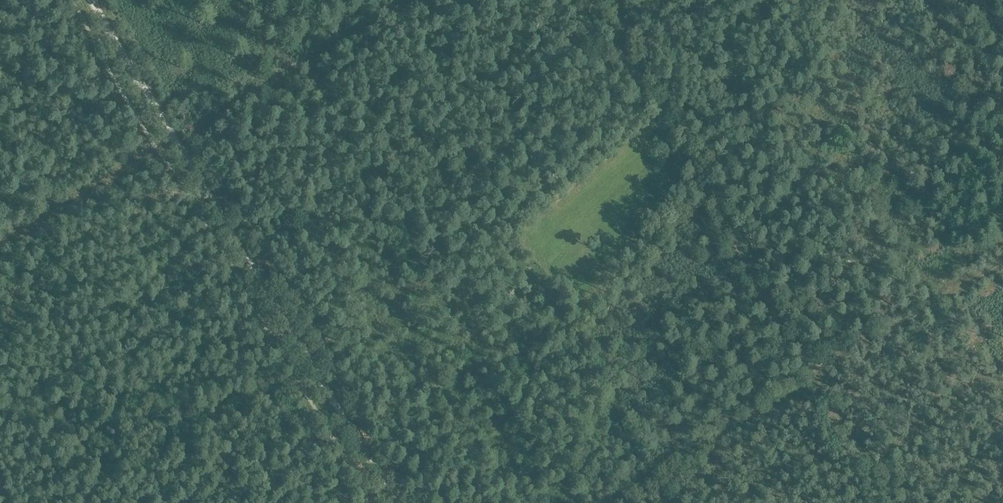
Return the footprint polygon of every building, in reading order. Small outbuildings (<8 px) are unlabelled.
[(284,430),(275,433),(277,439),(286,437),(284,430)]
